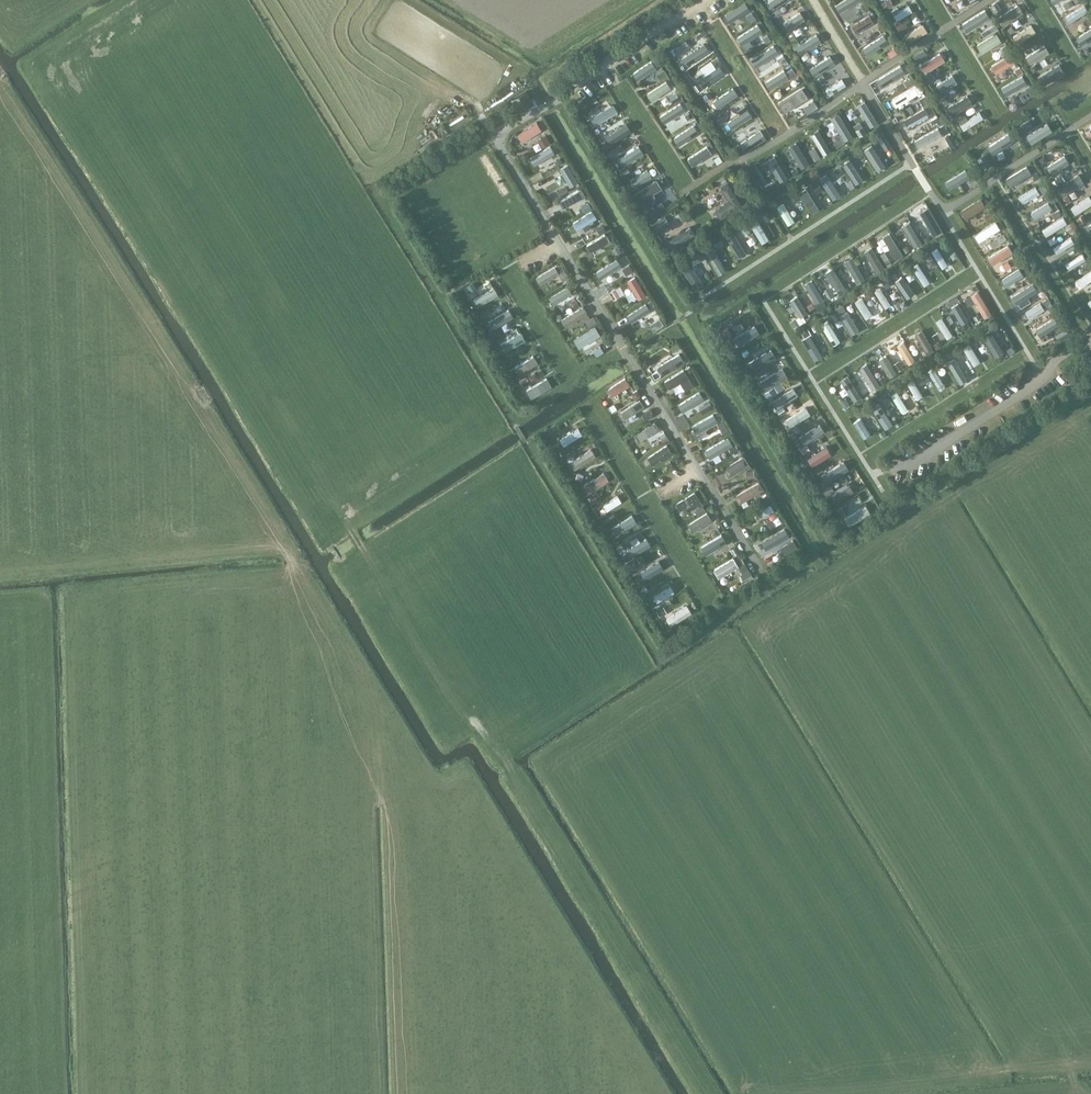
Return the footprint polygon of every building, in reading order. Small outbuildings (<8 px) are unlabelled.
[(1070,12),(1076,19),(1090,5),(1090,3),(1088,0),(1084,0),(1070,12)] [(779,13),(788,10),(786,2),(777,5),(779,13)] [(902,5),(894,10),(898,18),(917,8),(913,2),(903,7),(902,5)] [(1007,21),(1026,9),(1021,2),(1003,14),(1007,21)] [(968,18),(971,26),(992,16),(988,8),(968,18)] [(805,10),(785,18),(789,26),(808,18),(805,10)] [(861,30),(878,19),(872,10),(855,21),(861,30)] [(908,16),(901,20),(904,26),(911,21),(908,16)] [(912,38),(932,29),(928,20),(908,29),(912,38)] [(1034,20),(1015,32),(1020,40),(1039,28),(1034,20)] [(1090,37),(1090,26),(1081,33),(1086,40),(1090,37)] [(985,48),(1007,38),(1002,28),(980,39),(985,48)] [(670,29),(665,32),(670,42),(675,40),(670,29)] [(805,49),(823,38),(818,31),(801,42),(805,49)] [(868,44),(873,51),(892,38),(887,31),(868,44)] [(645,45),(640,44),(639,56),(644,56),(645,50),(656,50),(657,39),(645,39),(645,45)] [(1029,53),(1034,61),(1054,49),(1048,41),(1029,53)] [(895,55),(903,52),(899,43),(891,47),(895,55)] [(773,48),(777,58),(785,55),(781,45),(773,48)] [(929,69),(949,56),(944,48),(923,61),(929,69)] [(916,62),(924,54),(918,49),(911,57),(916,62)] [(991,62),(998,75),(1021,63),(1014,50),(991,62)] [(882,65),(891,58),(887,53),(878,59),(882,65)] [(634,68),(639,76),(662,63),(657,55),(634,68)] [(1046,81),(1069,69),(1064,60),(1041,71),(1046,81)] [(887,83),(908,70),(904,63),(883,76),(887,83)] [(787,68),(789,76),(798,73),(796,66),(787,68)] [(913,70),(905,75),(910,82),(918,76),(913,70)] [(945,89),(961,78),(956,70),(939,80),(945,89)] [(1001,84),(1011,103),(1039,87),(1035,80),(1018,90),(1017,86),(1027,80),(1022,72),(1001,84)] [(676,84),(671,76),(650,88),(654,96),(676,84)] [(926,102),(932,99),(923,81),(894,95),(898,104),(921,92),(926,102)] [(954,93),(958,98),(966,92),(963,87),(954,93)] [(952,104),(958,112),(977,98),(971,89),(952,104)] [(533,103),(531,99),(526,92),(512,100),(519,112),(533,103)] [(755,107),(769,101),(765,92),(751,98),(755,107)] [(794,103),(801,112),(817,101),(811,92),(794,103)] [(593,113),(598,121),(622,106),(614,93),(597,104),(600,109),(593,113)] [(686,95),(664,108),(672,120),(683,113),(681,108),(691,102),(686,95)] [(592,100),(585,104),(588,109),(595,105),(592,100)] [(929,104),(900,117),(907,133),(915,129),(913,124),(934,115),(929,104)] [(982,105),(961,119),(967,127),(988,114),(982,105)] [(525,137),(546,127),(542,118),(520,129),(525,137)] [(695,120),(676,130),(680,139),(700,129),(695,120)] [(922,146),(954,129),(949,120),(917,136),(922,146)] [(627,122),(610,132),(614,140),(632,129),(627,122)] [(551,130),(542,135),(546,142),(555,137),(551,130)] [(531,145),(535,151),(542,145),(538,139),(531,145)] [(557,139),(537,151),(541,158),(562,147),(557,139)] [(641,142),(624,153),(628,160),(645,149),(641,142)] [(707,142),(690,154),(694,161),(711,148),(707,142)] [(874,142),(868,146),(879,166),(885,162),(874,142)] [(551,154),(554,160),(565,154),(562,149),(551,154)] [(1054,169),(1071,160),(1067,153),(1050,162),(1054,169)] [(845,160),(859,180),(867,175),(853,154),(845,160)] [(640,182),(655,172),(646,157),(630,167),(640,182)] [(563,173),(568,171),(573,181),(581,177),(570,159),(559,166),(563,173)] [(1066,190),(1089,179),(1080,160),(1064,168),(1066,171),(1059,175),(1066,190)] [(1031,161),(1009,174),(1015,184),(1037,172),(1031,161)] [(963,177),(975,173),(972,165),(949,174),(954,188),(966,183),(963,177)] [(838,166),(834,173),(839,177),(844,170),(838,166)] [(822,173),(834,194),(842,190),(830,169),(822,173)] [(727,170),(719,175),(723,182),(731,177),(727,170)] [(658,205),(652,193),(666,187),(661,177),(638,188),(649,209),(658,205)] [(1028,199),(1048,189),(1043,179),(1023,190),(1028,199)] [(569,182),(561,186),(563,191),(571,187),(569,182)] [(583,183),(562,197),(567,204),(588,190),(583,183)] [(811,183),(803,187),(813,208),(821,205),(811,183)] [(799,189),(793,193),(798,200),(804,196),(799,189)] [(1090,202),(1090,192),(1074,203),(1079,210),(1090,202)] [(979,215),(988,210),(985,204),(990,202),(986,194),(964,205),(972,220),(980,216),(979,215)] [(1057,206),(1052,197),(1035,206),(1040,215),(1057,206)] [(780,203),(791,221),(798,217),(787,198),(780,203)] [(582,229),(603,213),(595,203),(574,219),(582,229)] [(764,217),(775,213),(772,205),(761,209),(764,217)] [(926,214),(935,230),(943,225),(934,210),(926,214)] [(660,226),(673,219),(668,211),(656,218),(660,226)] [(761,214),(754,217),(763,239),(771,236),(761,214)] [(1046,223),(1049,230),(1071,221),(1068,214),(1046,223)] [(999,216),(978,232),(984,239),(1005,223),(999,216)] [(915,240),(923,234),(912,218),(898,228),(903,235),(908,231),(915,240)] [(748,245),(760,240),(752,222),(740,227),(748,245)] [(595,249),(615,236),(610,228),(590,242),(595,249)] [(876,243),(868,248),(879,267),(889,262),(889,263),(895,260),(890,250),(900,245),(891,229),(886,232),(889,238),(885,240),(890,247),(882,252),(876,243)] [(1061,232),(1063,239),(1058,241),(1060,248),(1079,241),(1076,232),(1072,233),(1070,229),(1061,232)] [(991,248),(994,257),(1016,250),(1011,234),(1000,238),(1003,244),(991,248)] [(1056,241),(1050,244),(1055,255),(1062,252),(1056,241)] [(716,244),(710,247),(720,262),(726,259),(716,244)] [(935,247),(944,266),(951,262),(942,244),(935,247)] [(846,256),(856,253),(854,246),(844,249),(846,256)] [(1086,249),(1079,253),(1075,246),(1068,251),(1072,257),(1067,260),(1072,267),(1090,255),(1086,249)] [(702,260),(709,257),(704,249),(698,252),(702,260)] [(624,253),(604,263),(607,271),(628,261),(624,253)] [(847,258),(860,279),(869,274),(856,253),(847,258)] [(544,280),(563,271),(559,262),(540,272),(544,280)] [(843,291),(851,284),(832,263),(824,270),(843,291)] [(1005,282),(1030,273),(1027,264),(1002,273),(1005,282)] [(698,284),(705,280),(696,265),(689,269),(698,284)] [(1090,279),(1090,278),(1090,269),(1079,277),(1086,287),(1090,284),(1090,279)] [(631,276),(641,296),(649,292),(639,272),(631,276)] [(898,278),(909,295),(917,290),(906,274),(898,278)] [(820,299),(827,295),(817,277),(810,282),(820,299)] [(1018,288),(1022,296),(1046,286),(1042,277),(1018,288)] [(561,303),(578,292),(572,282),(555,293),(561,303)] [(830,295),(838,290),(833,282),(825,286),(830,295)] [(612,287),(616,296),(625,292),(622,283),(612,287)] [(883,284),(877,288),(889,305),(895,300),(883,284)] [(971,302),(973,300),(968,296),(974,289),(969,284),(961,293),(971,302)] [(484,300),(503,293),(500,286),(481,293),(484,300)] [(987,316),(996,311),(982,287),(973,292),(987,316)] [(802,291),(795,294),(803,315),(811,312),(802,291)] [(858,298),(871,320),(889,310),(882,298),(872,304),(865,293),(858,298)] [(637,318),(653,306),(646,297),(630,309),(637,318)] [(1033,315),(1049,305),(1045,298),(1028,307),(1033,315)] [(499,311),(509,307),(507,302),(497,305),(499,311)] [(592,319),(585,305),(567,314),(575,328),(592,319)] [(839,306),(832,310),(840,327),(848,324),(839,306)] [(512,307),(495,318),(500,324),(516,314),(512,307)] [(977,320),(983,316),(979,310),(973,313),(977,320)] [(1045,331),(1064,322),(1059,313),(1041,322),(1045,331)] [(946,314),(939,318),(951,335),(957,331),(946,314)] [(836,341),(844,336),(831,316),(823,321),(836,341)] [(736,334),(744,346),(758,338),(747,318),(736,325),(739,332),(736,334)] [(821,337),(827,333),(822,324),(816,328),(821,337)] [(981,336),(980,336),(975,339),(982,350),(992,344),(1000,355),(1009,350),(994,327),(981,336)] [(815,350),(822,346),(812,328),(804,332),(815,350)] [(526,330),(504,338),(508,348),(530,339),(526,330)] [(908,355),(912,361),(919,357),(907,337),(898,343),(906,356),(908,355)] [(974,340),(966,345),(978,363),(986,358),(974,340)] [(774,344),(751,357),(756,366),(779,353),(774,344)] [(954,349),(948,352),(959,374),(965,371),(954,349)] [(649,372),(654,381),(662,377),(659,371),(664,368),(660,361),(674,354),(673,350),(652,362),(655,368),(649,372)] [(666,370),(689,359),(685,350),(661,360),(666,370)] [(519,363),(524,371),(541,359),(536,352),(519,363)] [(901,368),(907,365),(904,357),(897,360),(901,368)] [(863,365),(873,385),(881,381),(872,360),(863,365)] [(918,376),(910,380),(920,395),(934,386),(930,379),(936,376),(942,385),(949,381),(936,362),(917,374),(918,376)] [(763,374),(768,385),(792,374),(786,363),(763,374)] [(672,387),(695,378),(689,366),(667,376),(672,387)] [(629,372),(609,387),(616,396),(636,381),(629,372)] [(527,379),(530,385),(539,380),(536,374),(527,379)] [(552,376),(530,384),(533,392),(556,384),(552,376)] [(843,380),(836,384),(847,404),(854,400),(843,380)] [(795,381),(775,396),(780,404),(801,389),(795,381)] [(700,386),(684,396),(692,409),(708,400),(700,386)] [(901,387),(894,391),(904,409),(911,405),(901,387)] [(885,402),(894,396),(890,390),(881,396),(885,402)] [(884,422),(891,418),(880,397),(873,401),(884,422)] [(622,408),(626,417),(647,407),(643,398),(622,408)] [(911,416),(917,409),(911,405),(906,411),(911,416)] [(786,416),(791,424),(807,414),(802,406),(786,416)] [(694,438),(723,424),(720,417),(723,416),(720,409),(688,424),(694,438)] [(866,434),(874,429),(863,412),(856,417),(866,434)] [(640,429),(645,438),(662,428),(658,419),(640,429)] [(809,437),(821,429),(816,422),(797,433),(807,449),(813,444),(809,437)] [(583,425),(564,437),(568,444),(587,432),(583,425)] [(717,451),(734,437),(727,429),(710,442),(717,451)] [(691,438),(694,444),(702,440),(699,435),(691,438)] [(656,458),(674,450),(670,440),(651,448),(656,458)] [(816,462),(835,450),(829,441),(810,454),(816,462)] [(575,458),(581,467),(599,454),(594,446),(575,458)] [(733,472),(751,457),(745,450),(728,465),(733,472)] [(842,461),(823,473),(828,481),(847,469),(842,461)] [(579,476),(585,479),(589,472),(583,469),(579,476)] [(592,490),(614,479),(609,469),(587,481),(592,490)] [(742,501),(768,485),(763,476),(737,491),(742,501)] [(851,480),(837,493),(843,500),(857,487),(851,480)] [(830,491),(836,493),(839,487),(832,484),(830,491)] [(694,501),(696,506),(706,501),(700,489),(680,500),(684,507),(694,501)] [(763,493),(766,501),(755,505),(760,516),(780,509),(772,490),(763,493)] [(622,492),(607,503),(612,509),(626,498),(622,492)] [(838,501),(852,520),(872,506),(863,493),(854,500),(858,505),(852,510),(846,502),(847,501),(844,497),(838,501)] [(691,518),(696,530),(717,520),(712,509),(691,518)] [(768,514),(773,524),(779,522),(774,512),(768,514)] [(636,514),(618,524),(622,531),(640,521),(636,514)] [(778,523),(757,535),(766,549),(786,538),(778,523)] [(708,550),(729,540),(725,531),(704,541),(708,550)] [(624,546),(630,542),(622,532),(617,536),(624,546)] [(636,553),(654,543),(650,536),(632,546),(636,553)] [(717,566),(724,577),(743,564),(737,554),(717,566)] [(647,578),(669,566),(664,558),(642,571),(647,578)] [(656,591),(660,599),(679,591),(675,583),(656,591)] [(666,604),(674,602),(673,598),(658,602),(662,614),(669,613),(666,604)] [(669,615),(675,624),(696,610),(691,601),(669,615)]
